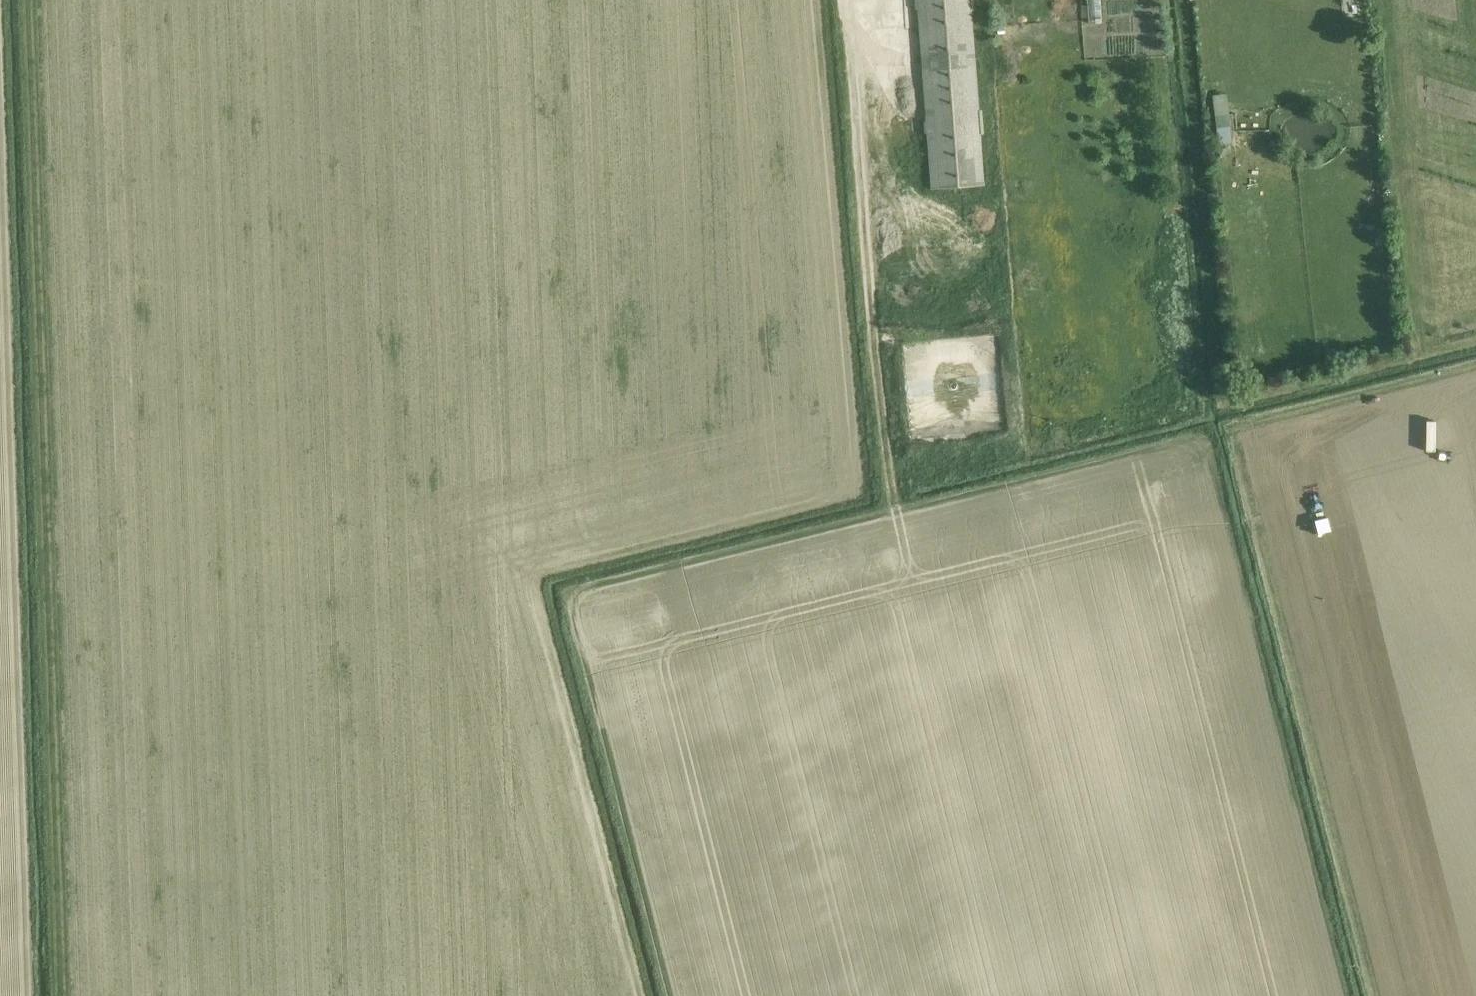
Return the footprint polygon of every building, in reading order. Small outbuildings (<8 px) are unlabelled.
[(932,188),(984,185),(970,0),(918,0),(932,188)] [(1232,144),(1229,114),(1215,116),(1218,145),(1232,144)]
